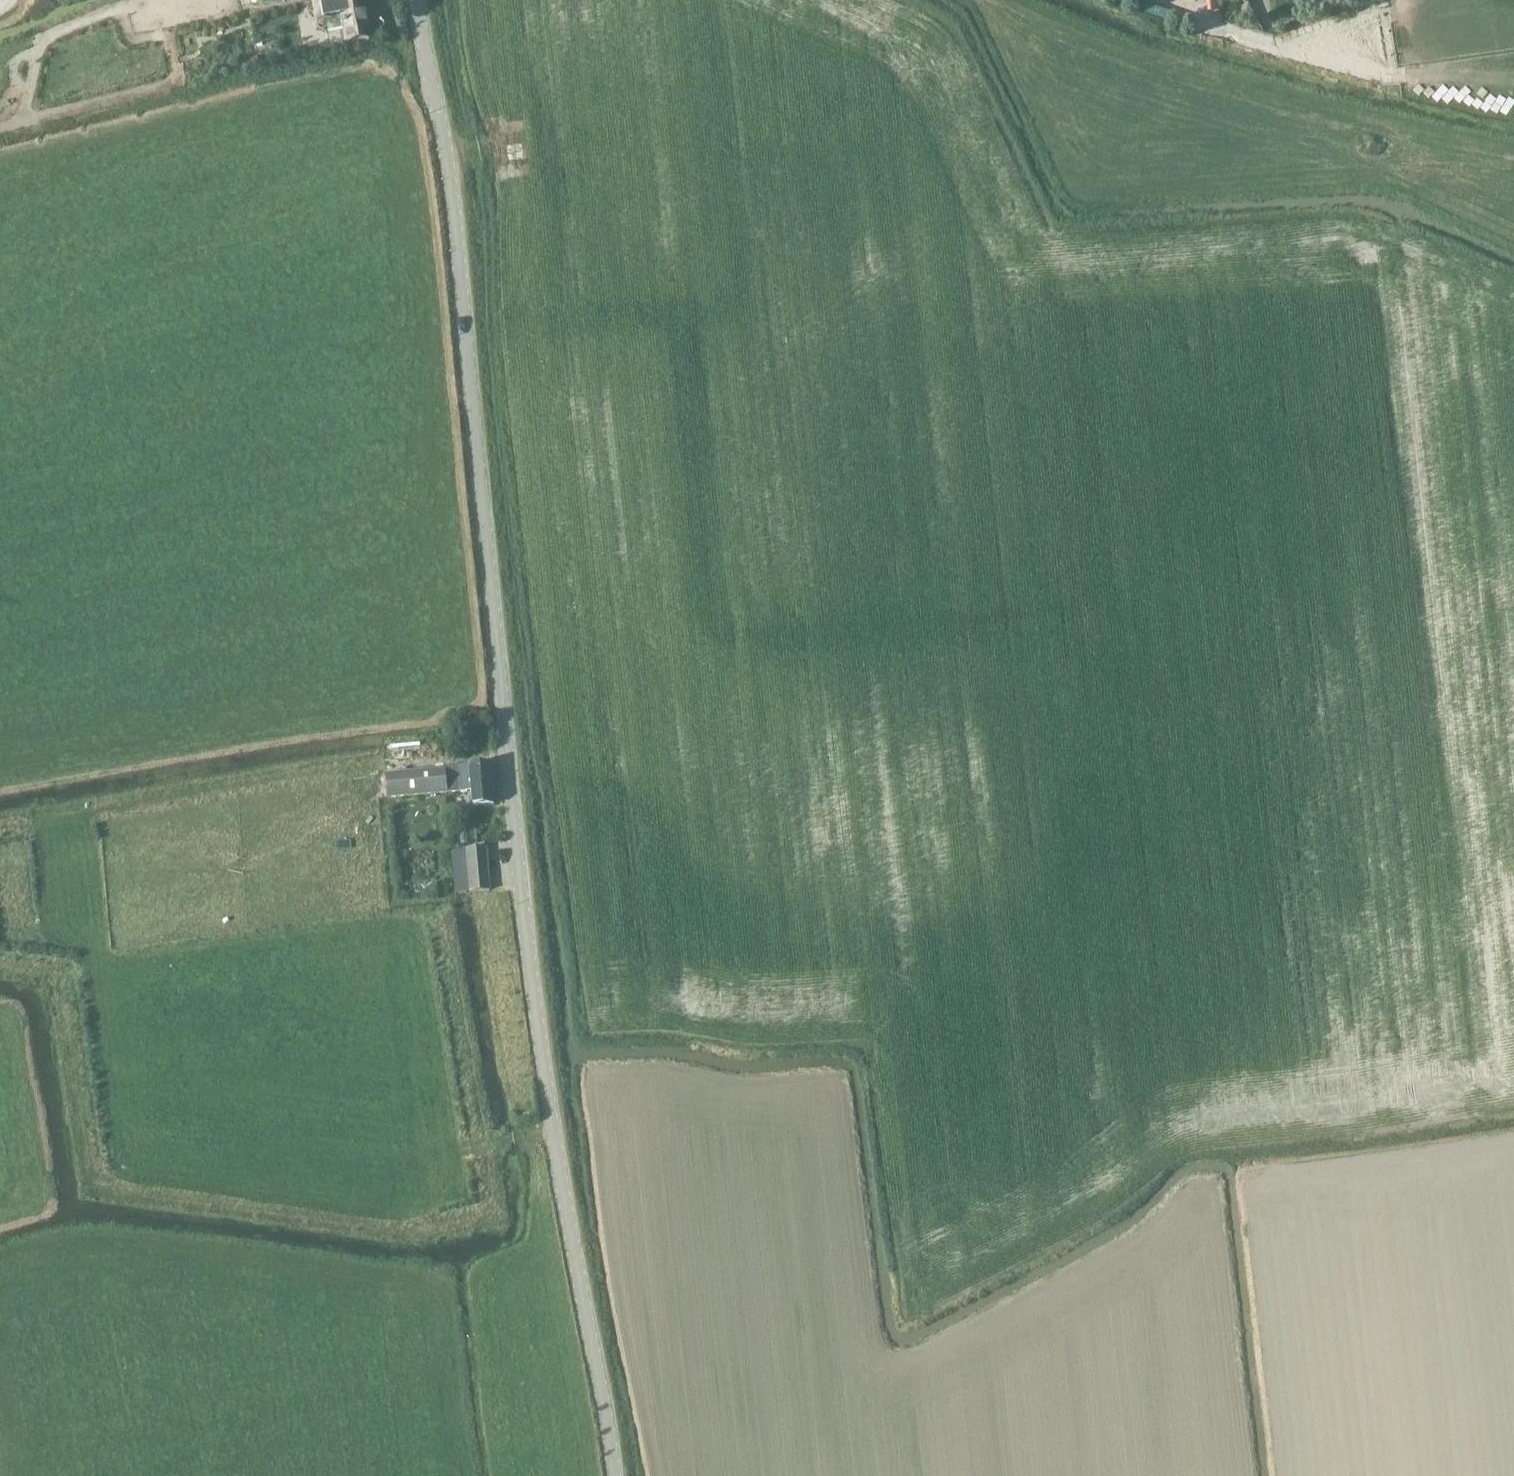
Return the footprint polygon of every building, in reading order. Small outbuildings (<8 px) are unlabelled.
[(335,21),(335,22),(339,22),(344,45),(373,41),(365,0),(356,0),(332,4),(331,0),(311,0),(315,26),(335,21)] [(490,766),(385,776),(388,799),(469,792),(472,807),(493,806),(490,766)] [(486,849),(478,850),(465,850),(465,852),(450,853),(455,895),(491,892),(486,849)]
